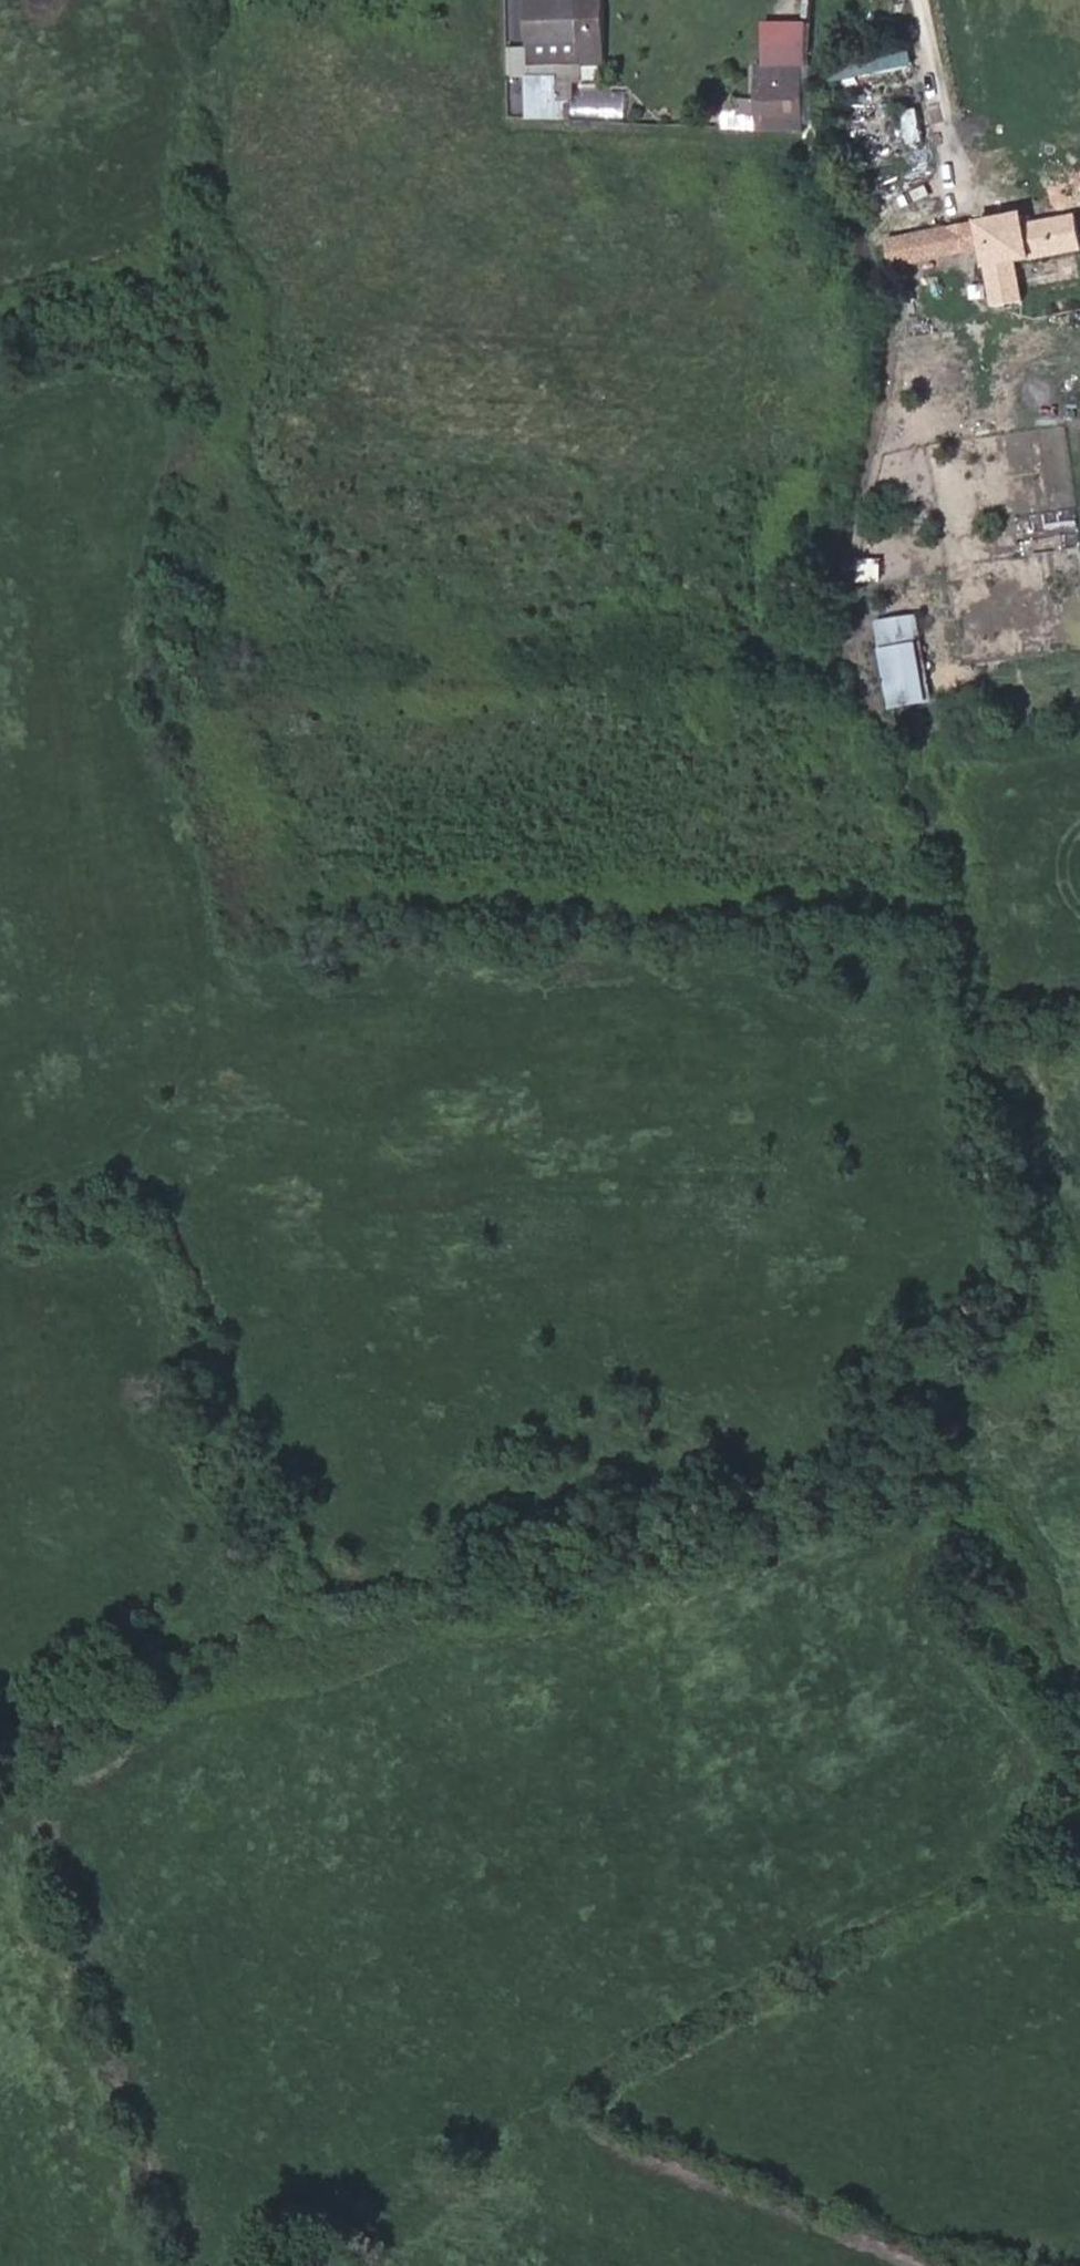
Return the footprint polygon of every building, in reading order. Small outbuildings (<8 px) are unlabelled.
[(541,24),(587,23),(587,49),(586,61),(611,61),(609,0),(540,0),(541,24)] [(541,48),(587,49),(587,23),(541,24),(541,48)] [(907,44),(833,58),(837,80),(911,67),(907,44)] [(537,87),(579,91),(581,73),(565,74),(565,61),(537,61),(537,87)] [(758,96),(801,101),(804,67),(759,63),(758,96)] [(574,91),(571,117),(624,123),(626,96),(574,91)] [(916,109),(902,111),(907,144),(922,142),(916,109)] [(788,132),(788,155),(818,156),(819,132),(788,132)] [(1011,206),(958,215),(961,236),(970,301),(1009,296),(1004,254),(1073,245),(1068,211),(1014,218),(1011,206)] [(868,226),(870,249),(961,236),(958,215),(924,220),(868,226)] [(887,712),(927,705),(911,614),(871,621),(887,712)]
